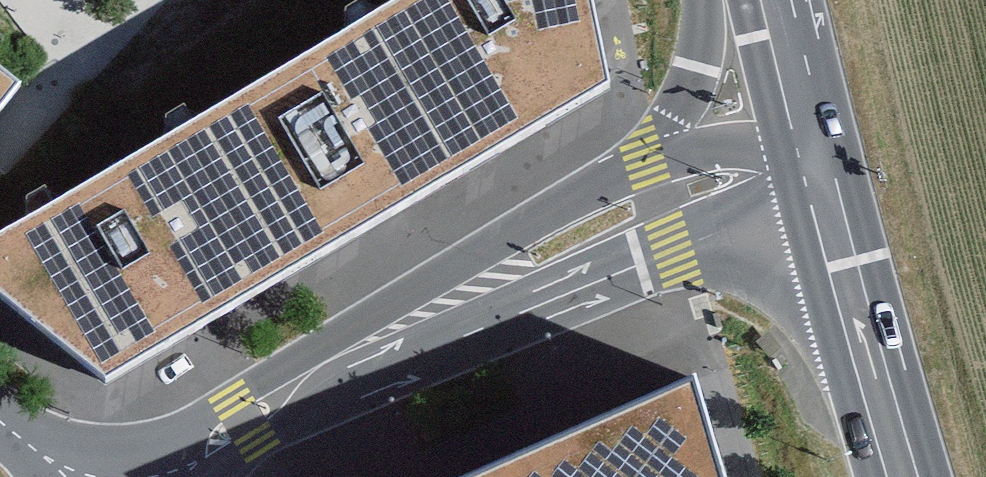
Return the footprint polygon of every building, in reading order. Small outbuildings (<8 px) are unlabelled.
[(0,248),(0,305),(105,388),(610,93),(591,0),(405,0),(0,248)] [(18,86),(0,71),(0,109),(18,86)] [(462,476),(722,476),(692,378),(462,476)]
